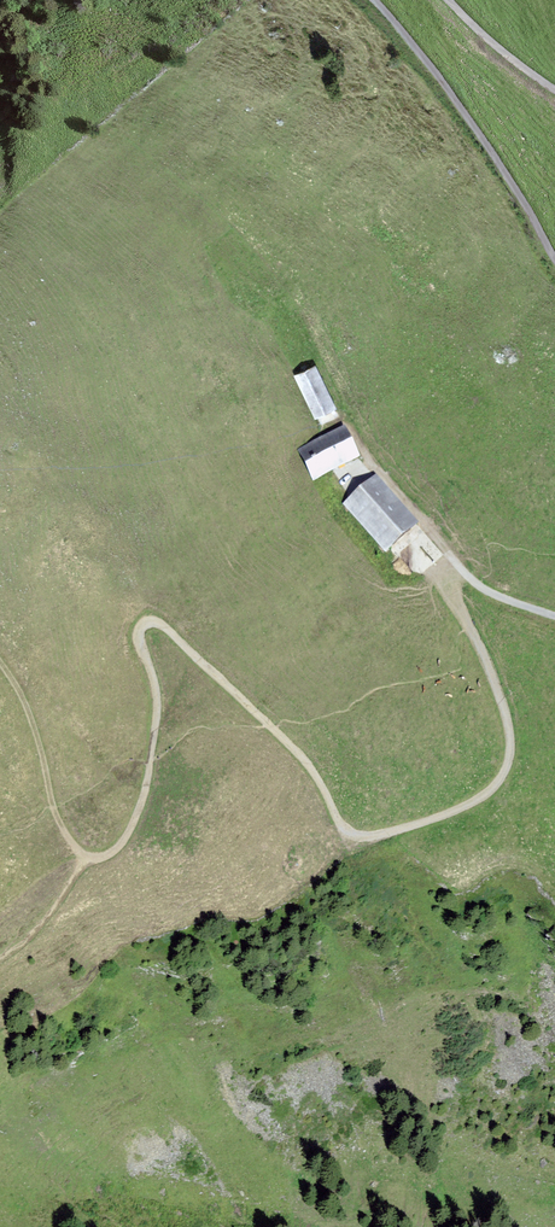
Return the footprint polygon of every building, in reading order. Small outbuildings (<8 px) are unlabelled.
[(322,363),(297,376),(319,420),(344,408),(322,363)] [(354,427),(300,450),(314,481),(368,458),(354,427)] [(384,556),(425,525),(383,472),(343,504),(384,556)]
